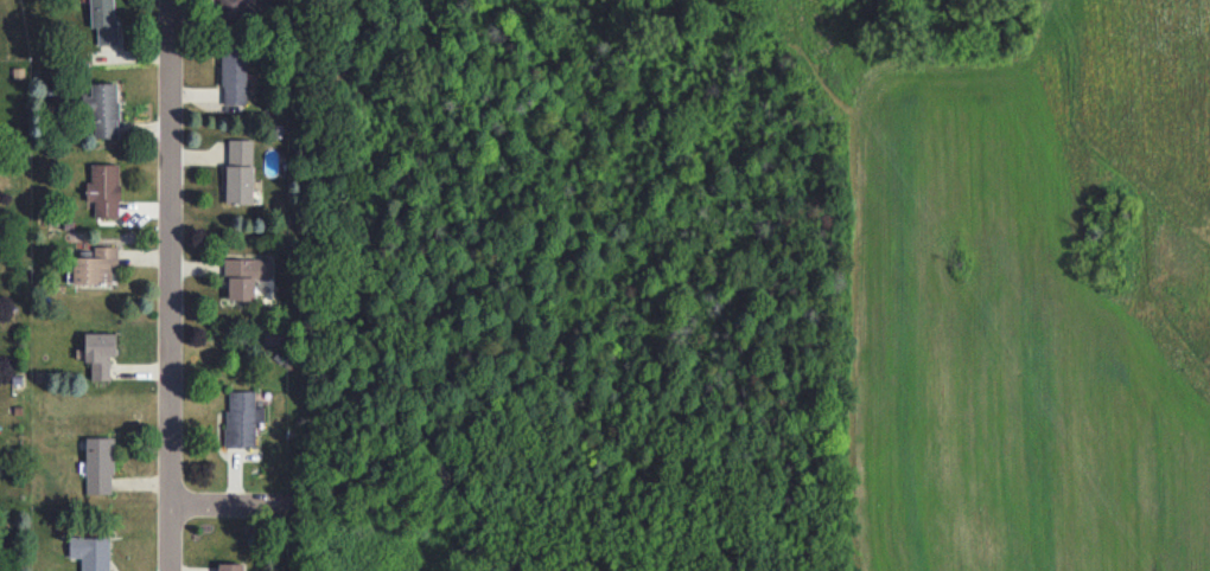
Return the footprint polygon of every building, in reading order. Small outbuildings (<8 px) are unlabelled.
[(91,28),(97,28),(98,45),(117,44),(115,0),(90,0),(91,28)] [(252,14),(251,0),(220,0),(221,16),(252,14)] [(222,104),(246,104),(247,46),(223,46),(222,104)] [(94,138),(119,138),(117,83),(91,83),(91,96),(82,96),(82,115),(94,115),(94,138)] [(253,139),(227,139),(226,203),(252,204),(253,139)] [(118,217),(119,164),(91,164),(91,182),(87,182),(86,201),(94,201),(94,217),(118,217)] [(117,246),(94,247),(94,257),(73,257),(73,284),(112,283),(112,265),(118,265),(117,246)] [(269,259),(224,258),(224,274),(229,274),(228,300),(254,301),(255,279),(269,280),(269,259)] [(109,380),(110,356),(116,356),(117,334),(85,333),(84,362),(91,362),(90,379),(109,380)] [(227,447),(255,447),(254,423),(264,422),(264,407),(255,407),(255,391),(226,391),(227,447)] [(114,438),(86,437),(85,463),(80,463),(79,473),(86,473),(85,494),(112,494),(114,438)] [(69,537),(69,557),(81,557),(81,570),(111,570),(110,537),(69,537)]
